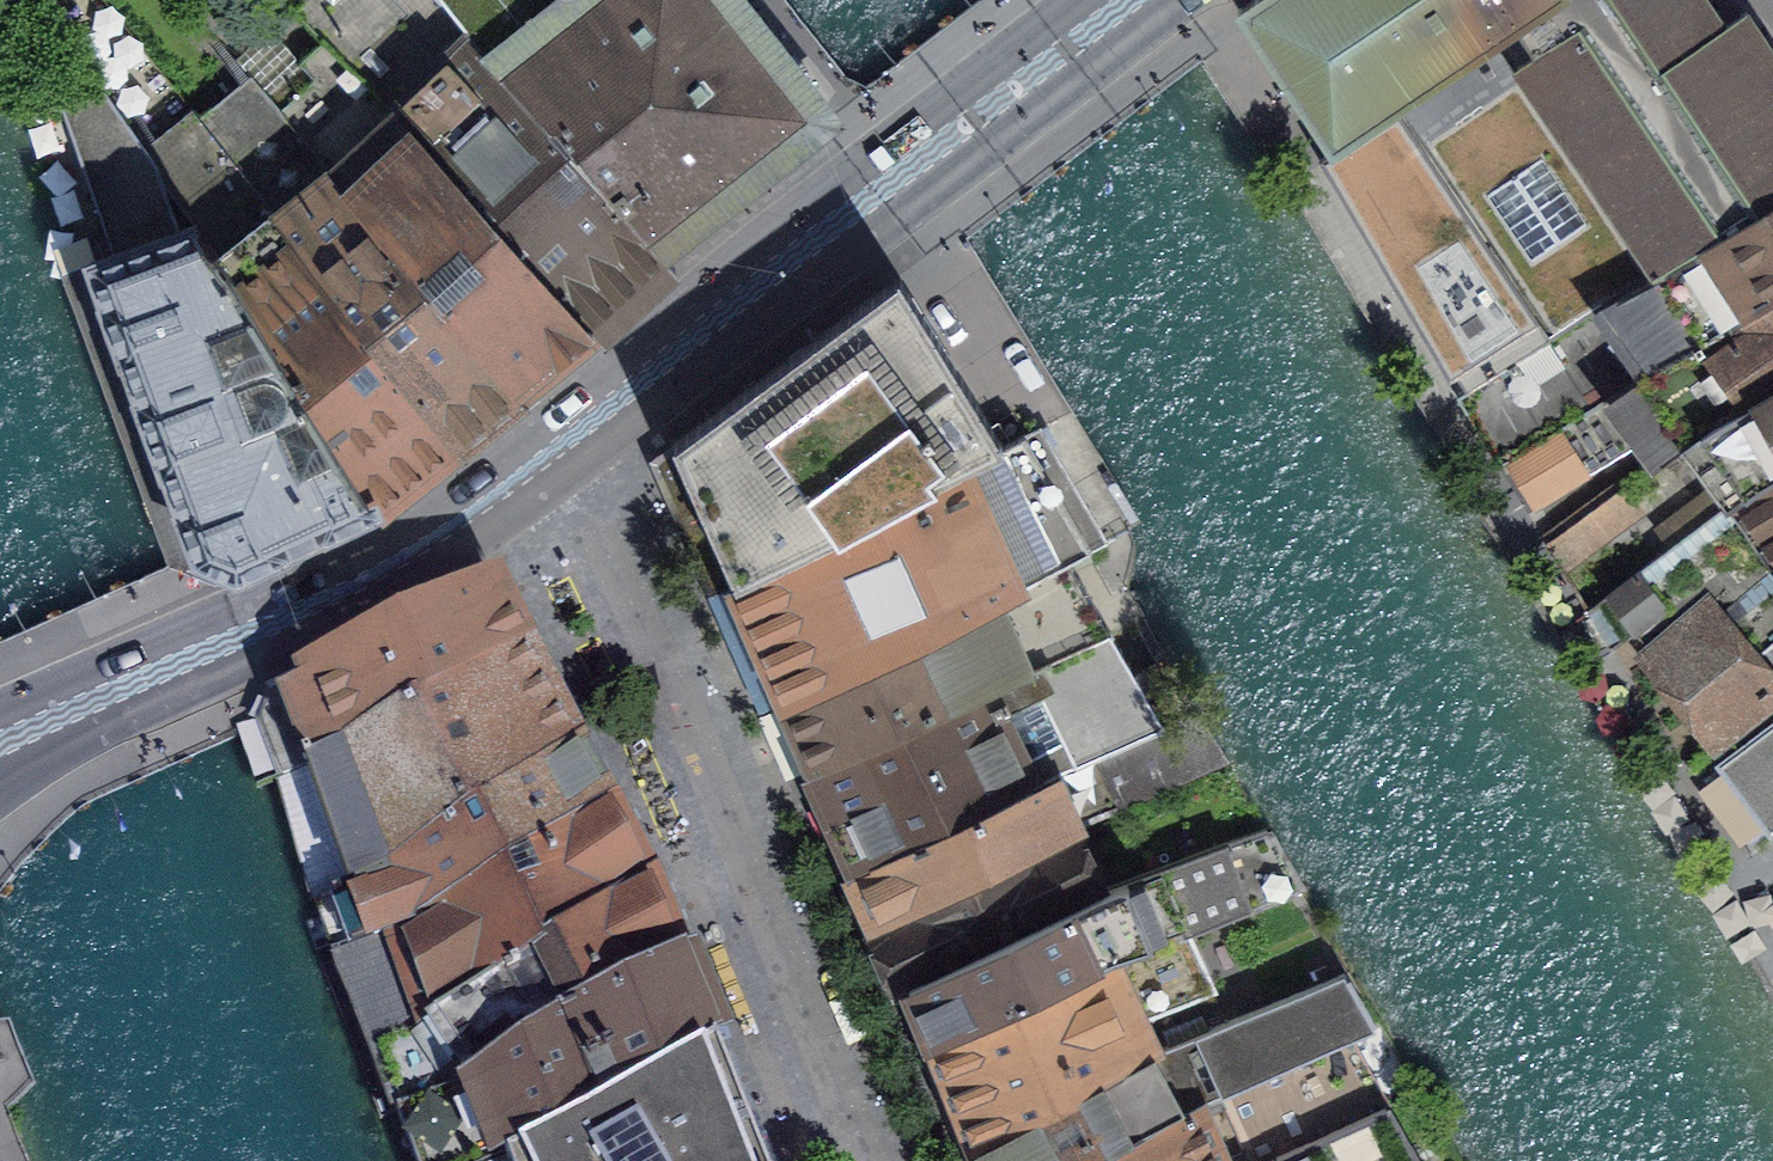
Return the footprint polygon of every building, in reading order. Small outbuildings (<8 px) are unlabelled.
[(326,40),(591,330),(599,339),(676,268),(654,243),(450,0),(288,0),(326,40)] [(654,243),(790,137),(818,115),(783,72),(727,0),(450,0),(654,243)] [(1548,0),(1250,0),(1237,9),(1334,149),(1548,0)] [(1459,395),(1625,293),(1659,274),(1701,249),(1757,217),(1772,208),(1772,52),(1745,10),(1724,26),(1706,0),(1548,0),(1334,149),(1321,159),(1459,395)] [(326,40),(268,95),(518,390),(557,357),(591,330),(326,40)] [(251,76),(201,120),(455,442),(489,414),(518,390),(268,95),(251,76)] [(89,263),(193,551),(236,568),(322,527),(376,503),(276,335),(163,178),(104,93),(65,107),(116,252),(89,263)] [(178,166),(163,178),(276,335),(376,503),(423,466),(455,442),(201,120),(165,148),(178,166)] [(1757,217),(1701,249),(1659,274),(1625,293),(1459,395),(1500,465),(1503,463),(1520,454),(1578,418),(1626,387),(1655,368),(1670,358),(1705,337),(1762,306),(1772,299),(1772,208),(1757,217)] [(899,276),(674,441),(736,583),(1004,446),(899,276)] [(1762,306),(1705,337),(1670,358),(1655,368),(1626,387),(1629,391),(1642,404),(1673,444),(1671,446),(1674,450),(1675,450),(1676,451),(1686,443),(1714,421),(1772,388),(1772,299),(1762,306)] [(1520,454),(1503,463),(1530,507),(1630,445),(1629,414),(1642,404),(1629,391),(1626,387),(1578,418),(1520,454)] [(1714,421),(1686,443),(1687,445),(1694,439),(1733,496),(1726,501),(1727,503),(1756,481),(1772,470),(1772,388),(1714,421)] [(1004,446),(736,583),(788,702),(1070,561),(1102,545),(1035,430),(1004,446)] [(1727,503),(1588,609),(1613,650),(1645,626),(1658,643),(1704,605),(1750,662),(1772,646),(1772,470),(1756,481),(1727,503)] [(1111,631),(1070,561),(788,702),(817,768),(1111,631)] [(271,701),(263,720),(283,779),(337,756),(523,650),(509,622),(495,596),(271,701)] [(1720,742),(1772,699),(1772,690),(1750,662),(1704,605),(1658,643),(1649,650),(1720,742)] [(1111,631),(817,768),(863,869),(1081,760),(1166,725),(1111,631)] [(337,756),(283,779),(318,904),(356,890),(385,878),(573,747),(550,704),(523,650),(337,756)] [(1081,760),(863,869),(887,920),(1056,834),(1142,799),(1137,789),(1223,751),(1199,710),(1166,725),(1081,760)] [(1728,766),(1772,824),(1772,732),(1728,766)] [(356,890),(318,904),(338,960),(402,934),(607,804),(588,773),(573,747),(385,878),(356,890)] [(402,934),(338,960),(398,1113),(461,1088),(554,1027),(680,961),(651,892),(607,804),(402,934)] [(1086,899),(914,981),(911,983),(935,1039),(1116,953),(1168,934),(1183,928),(1185,935),(1296,889),(1302,887),(1268,828),(1086,899)] [(1056,834),(887,920),(914,981),(1086,899),(1056,834)] [(1168,934),(1177,959),(1190,992),(1281,955),(1279,951),(1316,936),(1296,889),(1185,935),(1183,928),(1168,934)] [(1116,953),(935,1039),(978,1144),(1162,1050),(1129,978),(1177,959),(1168,934),(1116,953)] [(398,1113),(416,1160),(522,1160),(569,1138),(716,1050),(701,1012),(680,961),(554,1027),(461,1088),(398,1113)] [(978,1144),(984,1160),(1083,1160),(1191,1108),(1349,1039),(1376,1027),(1345,972),(1162,1050),(978,1144)] [(1083,1160),(1259,1160),(1386,1104),(1349,1039),(1191,1108),(1083,1160)] [(745,1125),(716,1050),(569,1138),(522,1160),(760,1160),(745,1125)] [(1386,1104),(1259,1160),(1418,1160),(1386,1104)]
